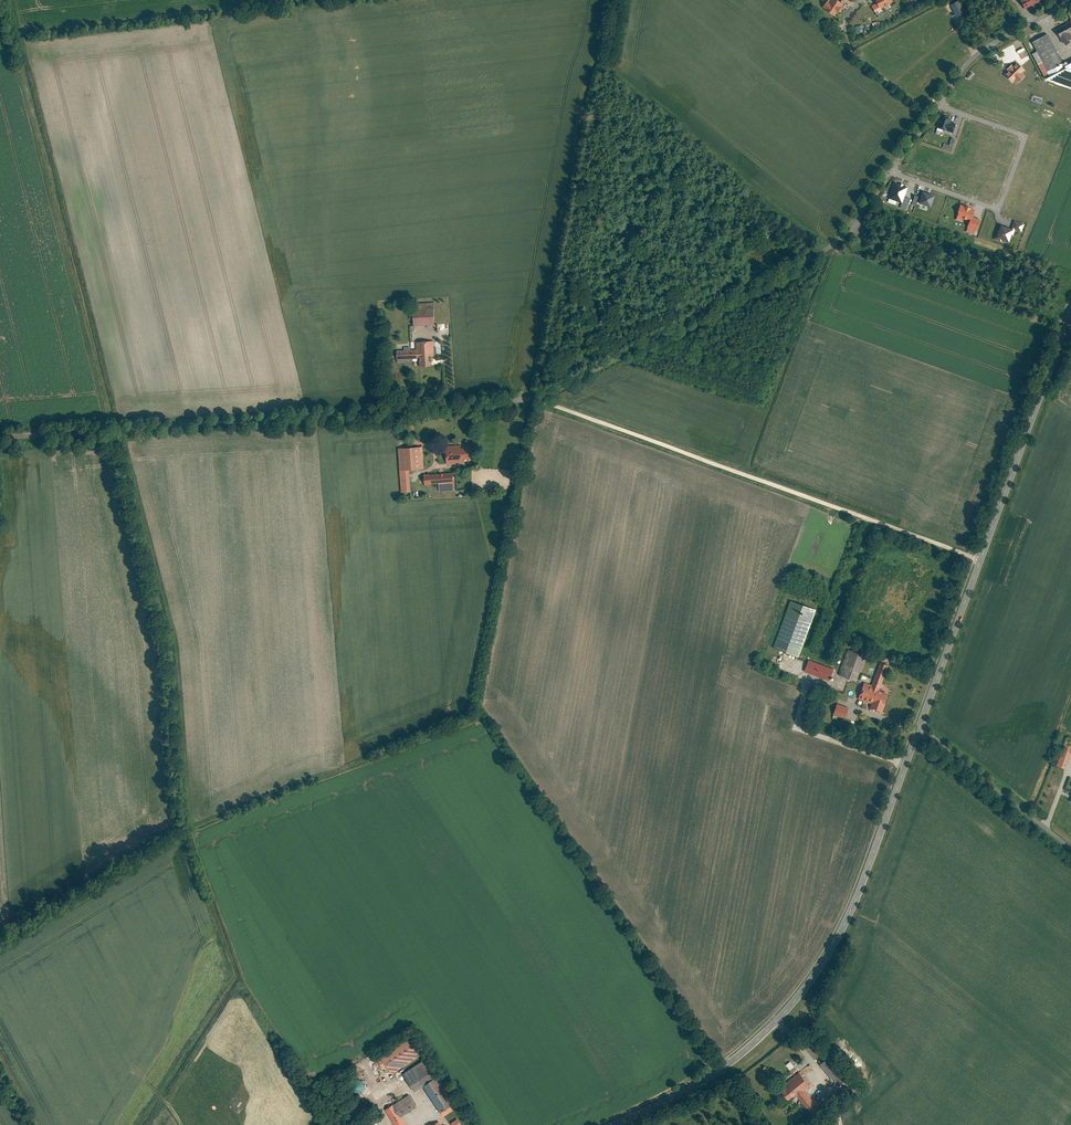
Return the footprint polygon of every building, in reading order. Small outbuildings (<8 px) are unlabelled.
[(842,4),(837,0),(825,0),(820,7),(833,16),(842,4)] [(881,8),(892,2),(891,0),(876,0),(876,2),(870,5),(875,14),(876,13),(878,16),(882,14),(880,11),(882,10),(881,8)] [(965,22),(968,28),(974,25),(971,19),(965,22)] [(1056,29),(1064,43),(1070,39),(1070,35),(1070,32),(1070,21),(1056,29)] [(1051,69),(1053,73),(1065,68),(1047,33),(1031,41),(1036,51),(1032,53),(1037,64),(1042,62),(1047,71),(1051,69)] [(1025,71),(1015,61),(1002,73),(1012,84),(1015,81),(1017,83),(1025,76),(1022,73),(1025,71)] [(1064,66),(1065,68),(1047,79),(1070,88),(1070,62),(1064,66)] [(950,119),(940,115),(936,128),(953,133),(956,124),(949,122),(950,119)] [(955,139),(952,138),(949,145),(944,143),(942,148),(951,151),(955,139)] [(907,186),(893,181),(887,200),(901,204),(901,207),(906,208),(909,199),(904,197),(907,186)] [(934,196),(923,192),(919,203),(930,207),(934,196)] [(975,209),(959,204),(954,220),(961,222),(962,218),(969,221),(967,226),(977,229),(980,220),(973,217),(975,209)] [(1024,224),(1014,221),(1011,229),(1001,226),(998,236),(1008,240),(1012,230),(1021,233),(1024,224)] [(412,305),(413,326),(434,325),(433,304),(412,305)] [(396,347),(396,364),(413,363),(413,359),(417,359),(417,366),(433,366),(432,342),(415,342),(415,350),(408,350),(408,347),(396,347)] [(445,447),(446,464),(471,463),(471,449),(461,450),(461,446),(445,447)] [(398,449),(400,472),(410,471),(424,470),(423,447),(398,449)] [(410,471),(400,472),(401,494),(412,493),(410,471)] [(425,486),(438,485),(439,493),(455,492),(453,473),(424,476),(425,486)] [(815,609),(790,600),(773,647),(798,656),(815,609)] [(865,655),(848,649),(839,675),(856,681),(865,655)] [(834,669),(808,659),(804,670),(830,680),(834,669)] [(887,665),(879,662),(870,687),(878,690),(887,665)] [(869,683),(863,681),(857,698),(871,703),(869,707),(881,711),(884,703),(883,703),(886,693),(878,690),(870,687),(868,686),(869,683)] [(848,707),(837,703),(833,714),(844,718),(848,707)] [(1064,768),(1070,748),(1070,746),(1065,743),(1056,765),(1064,768)] [(391,1075),(421,1055),(408,1035),(373,1058),(381,1070),(385,1067),(391,1075)] [(834,1054),(824,1062),(838,1079),(848,1071),(834,1054)] [(787,1064),(793,1072),(797,1069),(792,1060),(787,1064)] [(440,1114),(453,1105),(424,1061),(402,1076),(413,1093),(422,1087),(440,1114)] [(799,1074),(781,1088),(791,1101),(797,1096),(803,1091),(809,1086),(799,1074)] [(346,1089),(347,1092),(349,1095),(351,1096),(354,1097),(357,1097),(360,1096),(362,1094),(363,1091),(364,1088),(364,1086),(362,1083),(360,1081),(358,1080),(355,1079),(352,1080),(350,1081),(348,1083),(346,1086),(346,1089)] [(813,1104),(803,1091),(797,1096),(807,1109),(813,1104)] [(393,1124),(406,1124),(401,1118),(416,1108),(408,1096),(384,1111),(393,1124)] [(358,1107),(358,1109),(360,1111),(362,1112),(364,1113),(366,1113),(368,1112),(370,1110),(371,1108),(371,1106),(371,1104),(370,1102),(368,1101),(366,1100),(364,1099),(362,1100),(360,1101),(359,1103),(358,1105),(358,1107)]
